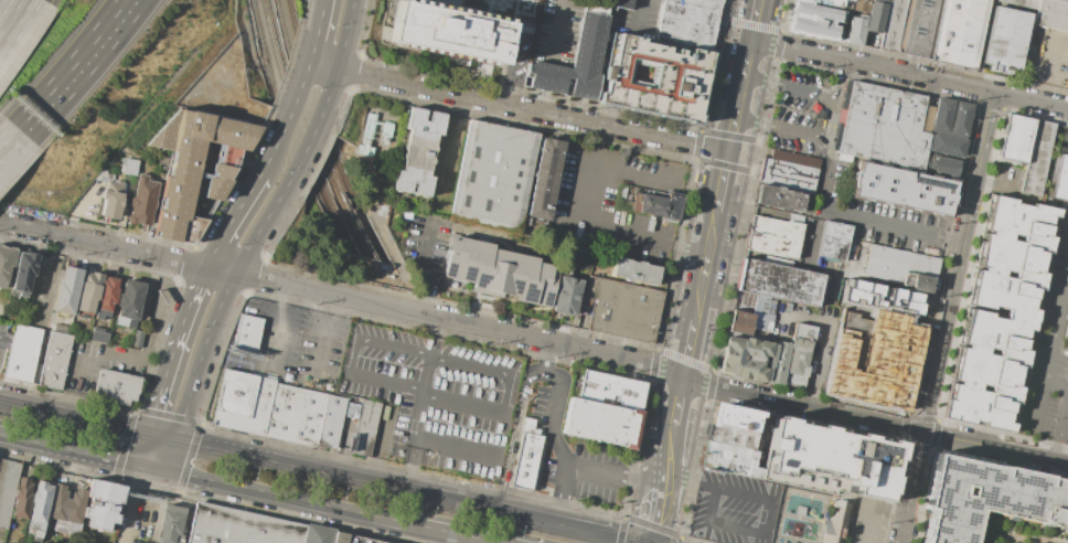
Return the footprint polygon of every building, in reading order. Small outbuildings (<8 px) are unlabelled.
[(387,42),(396,0),(402,0),(512,22),(503,65),(387,42)] [(602,4),(603,0),(630,0),(628,10),(616,8),(602,4)] [(720,4),(699,0),(663,0),(654,43),(709,55),(711,51),(720,4)] [(790,30),(796,0),(807,0),(844,8),(837,40),(790,30)] [(844,8),(848,9),(850,0),(807,0),(844,8)] [(851,9),(852,0),(869,0),(866,12),(851,9)] [(864,32),(879,35),(886,3),(871,0),(866,20),(864,32)] [(886,3),(879,35),(876,51),(894,54),(905,0),(887,0),(886,3)] [(894,54),(929,62),(942,0),(905,0),(894,54)] [(929,62),(942,0),(989,0),(974,71),(929,62)] [(1033,28),(1067,36),(1067,3),(1066,2),(1050,0),(1037,0),(1033,28)] [(993,8),(1029,15),(1017,72),(981,64),(993,8)] [(527,62),(522,88),(591,104),(598,76),(591,75),(604,19),(579,13),(566,71),(527,62)] [(866,20),(851,17),(846,43),(862,46),(866,20)] [(610,33),(654,43),(709,55),(695,125),(595,103),(610,33)] [(850,83),(925,98),(923,106),(933,108),(920,171),(852,157),(834,153),(850,83)] [(939,98),(928,151),(963,158),(974,105),(939,98)] [(145,145),(171,152),(170,160),(160,158),(158,169),(168,170),(154,234),(194,242),(260,127),(179,107),(145,145)] [(406,108),(423,111),(420,121),(424,123),(426,113),(441,116),(438,137),(434,136),(431,148),(432,149),(431,153),(430,155),(429,160),(429,162),(429,166),(427,167),(425,178),(429,179),(426,199),(424,199),(421,200),(419,199),(418,196),(408,195),(410,185),(408,185),(406,195),(398,193),(396,194),(393,193),(392,192),(391,191),(394,172),(398,173),(400,161),(399,159),(400,157),(402,155),(403,152),(402,150),(402,147),(405,146),(407,130),(403,129),(406,108)] [(375,115),(366,114),(363,136),(389,139),(391,123),(374,121),(375,115)] [(1005,116),(995,161),(1024,167),(1033,121),(1005,116)] [(467,120),(537,135),(516,234),(446,221),(467,120)] [(1053,126),(1037,196),(1018,193),(1024,167),(1033,121),(1053,126)] [(537,138),(563,143),(547,225),(542,228),(526,226),(525,220),(522,217),(537,138)] [(1066,201),(1067,190),(1067,156),(1055,153),(1046,196),(1066,201)] [(929,167),(955,172),(958,163),(931,157),(929,167)] [(765,158),(759,182),(811,193),(816,170),(765,158)] [(139,160),(137,175),(121,173),(124,160),(127,160),(127,159),(139,160)] [(853,160),(845,196),(947,219),(954,182),(853,160)] [(95,180),(103,171),(105,168),(109,169),(109,173),(115,175),(114,182),(95,180)] [(138,177),(129,221),(149,225),(158,180),(138,177)] [(759,184),(804,194),(801,212),(755,202),(759,184)] [(105,185),(128,192),(121,220),(104,215),(108,199),(102,196),(105,185)] [(990,191),(943,416),(1015,434),(1057,206),(1043,203),(1017,198),(990,191)] [(679,222),(683,198),(668,194),(666,200),(641,194),(640,198),(634,196),(632,203),(620,200),(619,206),(631,210),(631,211),(679,222)] [(752,215),(802,225),(795,260),(746,251),(752,215)] [(816,257),(844,263),(850,241),(852,227),(824,222),(816,257)] [(446,239),(559,265),(548,313),(505,304),(506,297),(436,281),(446,239)] [(871,245),(863,278),(934,294),(942,262),(871,245)] [(8,287),(17,251),(0,247),(0,285),(8,287)] [(39,255),(28,294),(12,289),(22,252),(39,255)] [(609,277),(613,258),(629,262),(630,263),(634,264),(636,263),(642,264),(643,265),(658,268),(654,287),(631,281),(629,284),(623,283),(622,279),(609,277)] [(747,260),(740,291),(772,298),(819,308),(825,277),(747,260)] [(63,264),(53,310),(71,315),(81,267),(63,264)] [(87,270),(79,316),(90,318),(99,273),(87,270)] [(559,276),(581,280),(574,316),(553,311),(559,276)] [(107,277),(97,318),(109,320),(119,279),(107,277)] [(591,277),(668,294),(656,344),(591,330),(597,304),(587,301),(591,277)] [(847,277),(842,300),(880,309),(882,305),(910,310),(909,312),(918,315),(921,304),(918,302),(919,294),(847,277)] [(125,279),(115,323),(136,328),(146,285),(125,279)] [(757,298),(770,299),(766,331),(752,330),(757,298)] [(843,308),(873,315),(874,309),(908,317),(907,323),(925,328),(907,411),(825,393),(843,308)] [(734,311),(754,315),(750,338),(729,333),(734,311)] [(239,313),(234,348),(254,351),(260,318),(239,313)] [(55,322),(73,327),(72,336),(53,331),(55,322)] [(15,323),(42,329),(31,382),(4,376),(15,323)] [(793,324),(790,345),(782,384),(804,388),(816,329),(793,324)] [(93,330),(109,333),(107,343),(90,339),(93,330)] [(135,330),(143,331),(140,348),(131,345),(135,330)] [(50,331),(74,337),(62,391),(38,386),(50,331)] [(728,336),(763,342),(778,345),(778,342),(790,345),(782,384),(781,386),(720,375),(728,336)] [(224,370),(279,383),(267,436),(212,425),(224,370)] [(102,371),(95,400),(127,406),(128,400),(134,401),(139,379),(102,371)] [(586,371),(579,400),(644,413),(651,384),(586,371)] [(330,395),(318,447),(267,436),(279,383),(330,395)] [(350,400),(338,451),(318,447),(330,395),(350,400)] [(570,396),(579,400),(644,413),(636,453),(563,436),(570,396)] [(369,456),(352,453),(364,400),(381,403),(369,456)] [(714,402),(761,413),(757,435),(708,424),(714,402)] [(522,432),(521,424),(522,415),(534,417),(532,425),(538,426),(536,435),(542,436),(530,490),(510,486),(522,432)] [(770,479),(773,468),(765,466),(771,435),(762,434),(766,415),(909,446),(896,505),(770,479)] [(705,438),(708,424),(757,435),(766,436),(762,450),(705,438)] [(705,438),(698,469),(766,481),(767,472),(758,470),(762,450),(705,438)] [(934,453),(1067,480),(1067,529),(978,510),(970,542),(921,542),(928,510),(922,509),(934,453)] [(6,529),(20,465),(0,460),(0,528),(6,529)] [(19,476),(11,519),(25,521),(34,479),(19,476)] [(36,480),(26,528),(41,532),(52,483),(36,480)] [(92,480),(84,519),(87,520),(86,525),(106,530),(108,524),(116,526),(125,488),(92,480)] [(55,482),(47,518),(79,524),(86,490),(75,488),(73,499),(65,498),(67,486),(55,482)] [(855,504),(846,542),(827,542),(836,500),(855,504)] [(192,542),(310,542),(313,529),(200,504),(192,542)] [(157,542),(181,542),(189,510),(165,505),(157,542)] [(313,529),(310,542),(341,542),(343,534),(313,529)] [(343,534),(341,542),(383,542),(343,534)]
